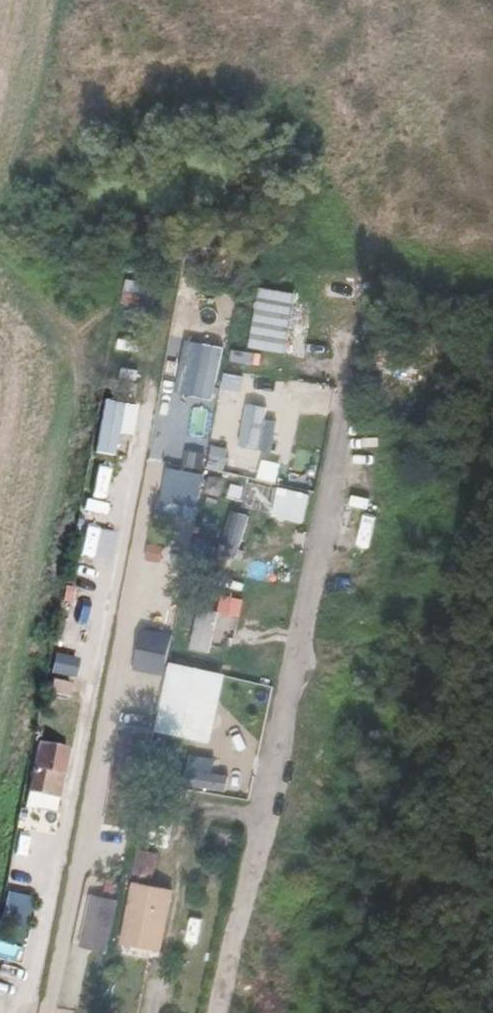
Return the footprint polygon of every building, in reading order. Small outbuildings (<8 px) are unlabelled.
[(292,316),(304,319),(307,301),(259,291),(247,350),(284,357),(292,316)] [(200,332),(201,332),(206,299),(179,295),(171,343),(197,348),(200,332)] [(202,347),(192,397),(213,401),(223,351),(202,347)] [(245,372),(272,378),(275,362),(249,356),(245,372)] [(113,457),(116,436),(130,437),(134,407),(101,403),(95,454),(113,457)] [(187,453),(183,472),(204,477),(208,457),(187,453)] [(160,505),(196,511),(201,477),(166,471),(160,505)] [(228,513),(218,558),(234,562),(244,517),(228,513)] [(189,613),(186,634),(229,640),(232,619),(189,613)] [(131,672),(162,679),(173,636),(142,629),(131,672)] [(193,660),(199,639),(182,634),(176,655),(193,660)] [(165,668),(155,738),(212,746),(222,676),(165,668)] [(39,752),(30,795),(57,800),(66,757),(39,752)] [(136,854),(133,878),(154,880),(156,856),(136,854)] [(133,885),(117,949),(158,959),(175,895),(133,885)] [(27,929),(29,898),(3,897),(1,928),(27,929)] [(98,903),(88,948),(103,952),(113,906),(98,903)]
